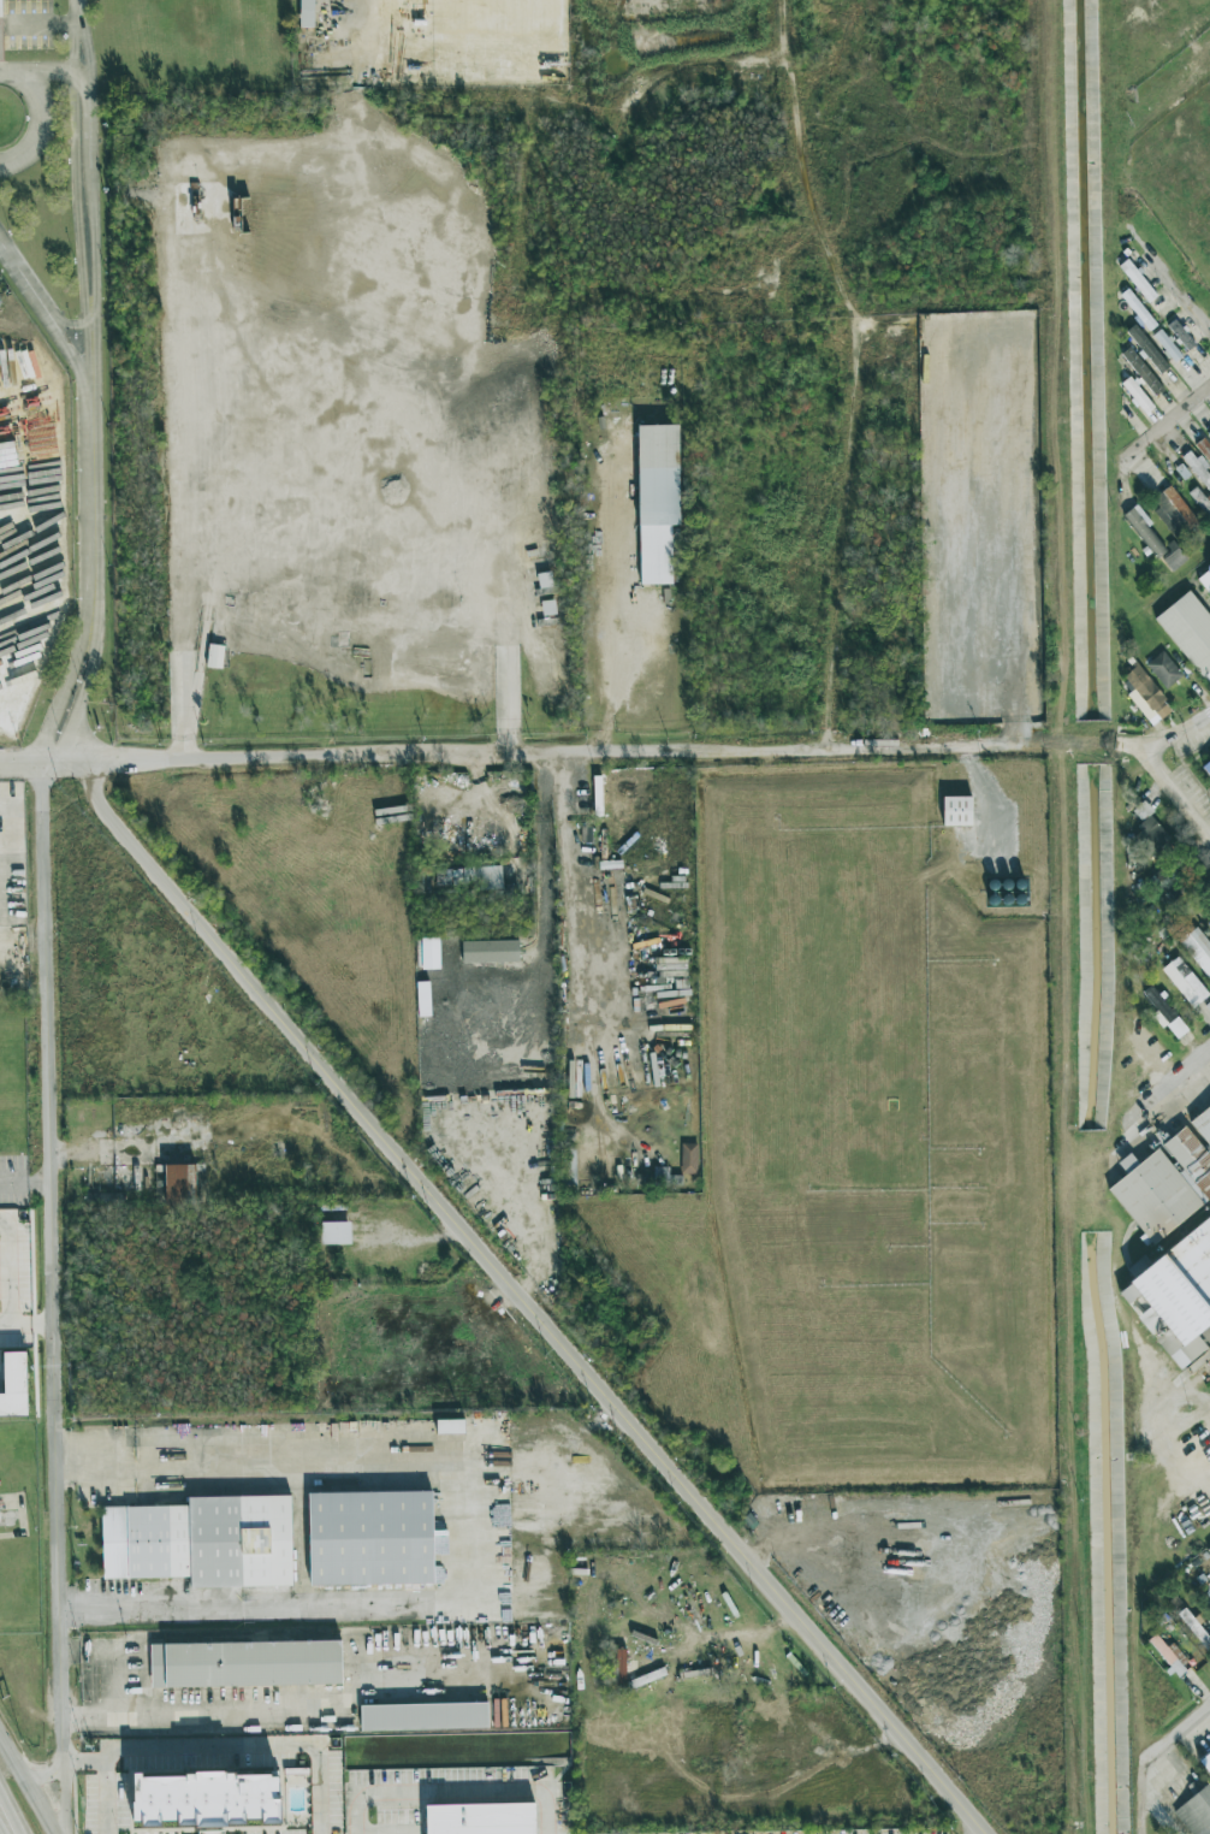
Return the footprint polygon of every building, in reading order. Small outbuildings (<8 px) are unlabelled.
[(313,27),(314,0),(300,0),(300,27),(313,27)] [(1157,296),(1126,259),(1118,266),(1149,303),(1157,296)] [(1119,295),(1148,332),(1157,325),(1128,288),(1119,295)] [(1167,325),(1188,351),(1196,344),(1174,319),(1167,325)] [(1126,331),(1161,374),(1170,366),(1135,324),(1126,331)] [(1181,357),(1162,328),(1153,335),(1172,363),(1181,357)] [(1123,352),(1152,397),(1162,391),(1133,346),(1123,352)] [(1145,414),(1154,407),(1129,377),(1120,384),(1145,414)] [(637,426),(640,585),(672,584),(671,526),(680,526),(678,425),(637,426)] [(1209,464),(1209,445),(1203,437),(1194,445),(1209,464)] [(1208,491),(1209,490),(1209,475),(1206,470),(1208,469),(1192,448),(1181,457),(1208,491)] [(1175,469),(1184,480),(1190,475),(1181,464),(1175,469)] [(1174,539),(1197,524),(1173,485),(1150,499),(1174,539)] [(1209,520),(1209,502),(1197,486),(1188,493),(1209,520)] [(1123,515),(1155,559),(1166,551),(1148,527),(1152,524),(1137,504),(1123,515)] [(1163,560),(1172,572),(1187,559),(1172,541),(1166,546),(1172,553),(1163,560)] [(1209,595),(1209,564),(1195,575),(1209,595)] [(1208,686),(1209,685),(1209,617),(1189,590),(1155,618),(1208,686)] [(206,667),(221,668),(224,646),(209,644),(206,667)] [(1166,689),(1183,674),(1161,651),(1145,666),(1166,689)] [(1151,724),(1172,706),(1136,665),(1123,676),(1134,689),(1126,695),(1151,724)] [(1201,765),(1209,777),(1209,759),(1201,765)] [(1098,765),(1099,814),(1112,814),(1111,764),(1098,765)] [(1077,781),(1076,805),(1088,805),(1088,781),(1077,781)] [(971,796),(942,797),(943,826),(972,825),(971,796)] [(1149,814),(1153,811),(1144,800),(1132,811),(1144,824),(1130,837),(1148,858),(1170,838),(1149,814)] [(473,867),(474,890),(502,889),(501,866),(473,867)] [(1209,979),(1209,943),(1196,926),(1179,940),(1209,979)] [(1166,945),(1160,938),(1134,957),(1139,964),(1166,945)] [(462,941),(462,963),(519,962),(519,940),(462,941)] [(1209,995),(1178,956),(1161,970),(1193,1008),(1209,995)] [(1188,1030),(1151,985),(1142,993),(1157,1011),(1153,1013),(1176,1041),(1188,1030)] [(1187,1121),(1190,1126),(1137,1162),(1131,1153),(1118,1162),(1126,1175),(1109,1187),(1140,1232),(1157,1220),(1164,1231),(1209,1199),(1209,1105),(1187,1121)] [(698,1144),(681,1143),(681,1174),(697,1174),(698,1144)] [(155,1165),(156,1205),(196,1204),(195,1164),(155,1165)] [(669,1168),(654,1167),(654,1185),(681,1186),(681,1176),(669,1176),(669,1168)] [(1128,1304),(1139,1296),(1149,1308),(1137,1316),(1179,1371),(1208,1349),(1196,1334),(1209,1323),(1209,1215),(1115,1287),(1128,1304)] [(351,1245),(350,1222),(320,1222),(321,1245),(351,1245)] [(24,1391),(0,1392),(0,1366),(24,1366),(24,1391)] [(464,1433),(464,1419),(436,1420),(436,1433),(464,1433)] [(308,1493),(310,1586),(433,1584),(432,1491),(308,1493)] [(102,1510),(190,1509),(190,1498),(293,1496),(295,1587),(192,1591),(192,1579),(103,1582),(102,1510)] [(1195,1616),(1193,1618),(1185,1608),(1178,1613),(1207,1653),(1209,1651),(1209,1637),(1195,1616)] [(1171,1670),(1173,1669),(1176,1673),(1188,1664),(1173,1643),(1166,1647),(1156,1634),(1149,1639),(1171,1670)] [(150,1647),(343,1644),(344,1686),(153,1691),(150,1647)] [(626,1684),(625,1648),(614,1649),(615,1684),(626,1684)] [(361,1708),(491,1705),(490,1731),(362,1733),(361,1708)] [(1198,1761),(1209,1775),(1209,1752),(1198,1761)] [(280,1825),(279,1774),(133,1776),(133,1822),(141,1822),(141,1827),(161,1827),(161,1821),(176,1821),(176,1827),(246,1827),(246,1820),(262,1819),(262,1825),(280,1825)] [(1191,1833),(1209,1833),(1209,1784),(1209,1783),(1173,1812),(1191,1833)] [(536,1802),(537,1833),(429,1833),(428,1803),(536,1802)]
